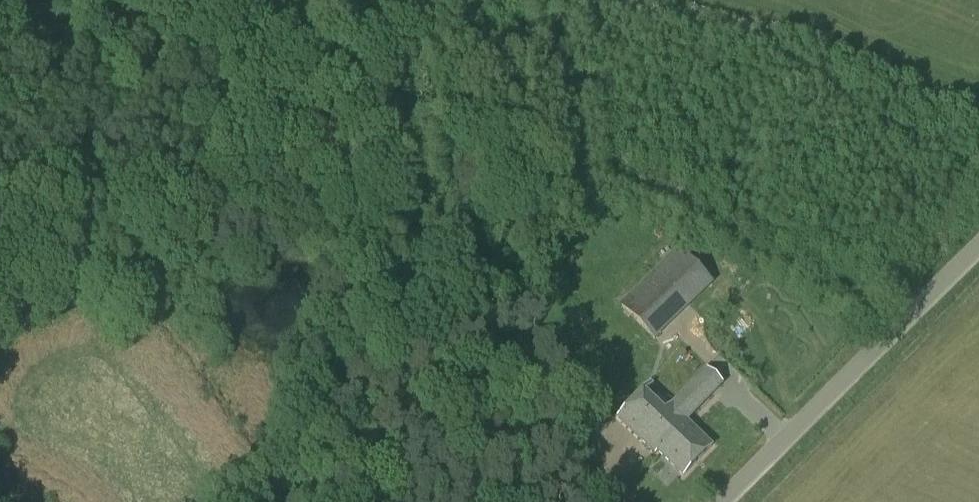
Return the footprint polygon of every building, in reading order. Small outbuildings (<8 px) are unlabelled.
[(687,422),(723,385),(706,368),(672,404),(651,384),(618,418),(655,454),(657,452),(682,477),(712,447),(687,422)]
